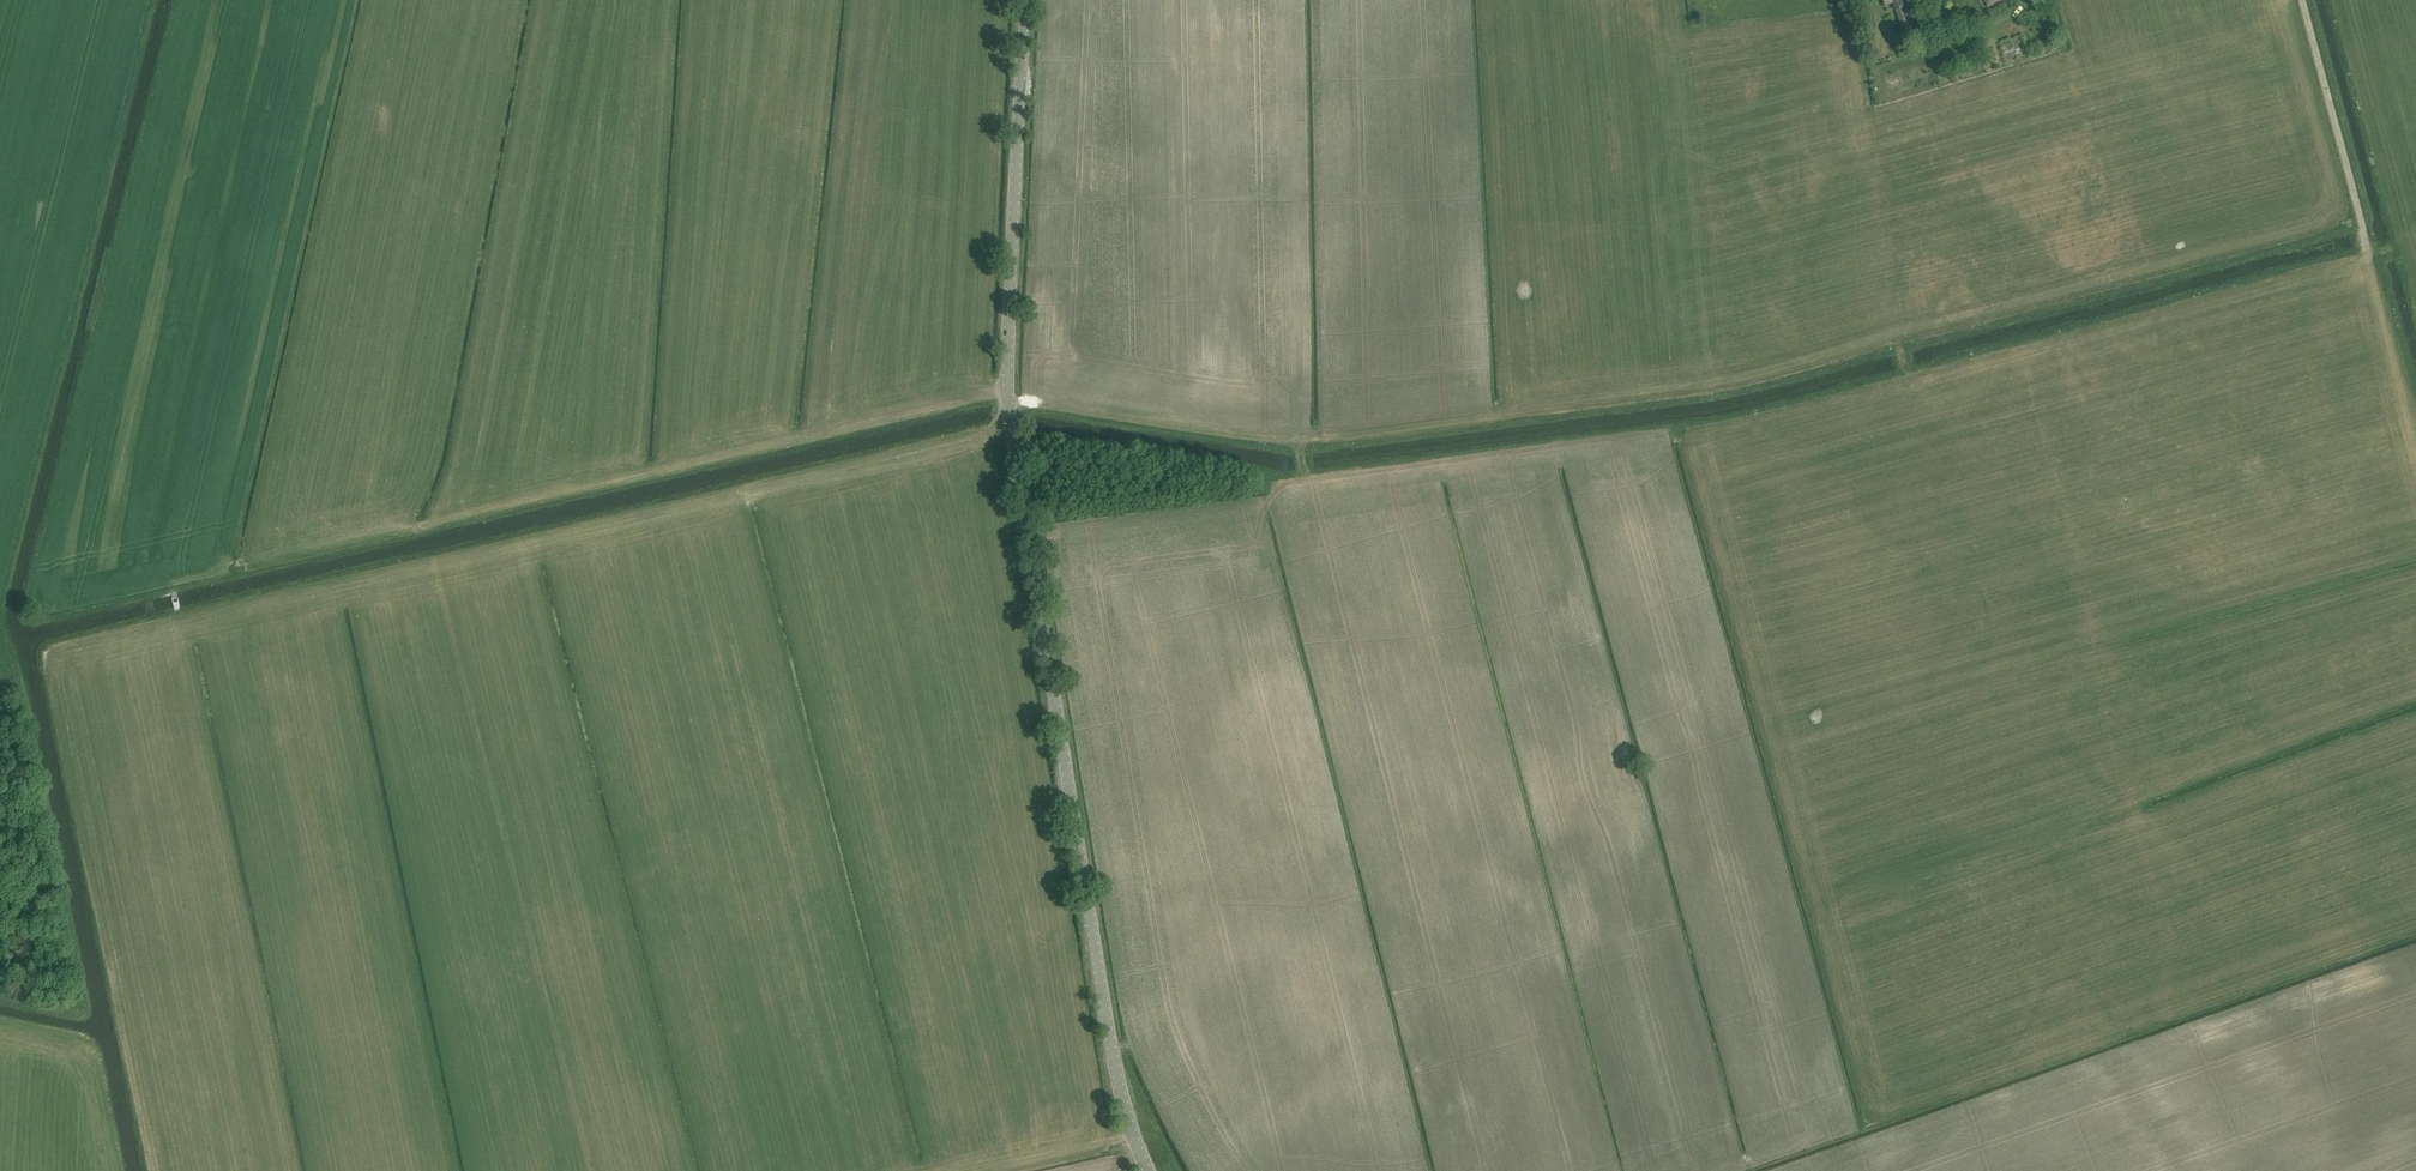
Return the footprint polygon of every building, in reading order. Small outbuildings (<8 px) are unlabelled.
[(1914,25),(1909,10),(1904,11),(1901,0),(1902,0),(1884,0),(1886,6),(1893,3),(1902,29),(1914,25)]
